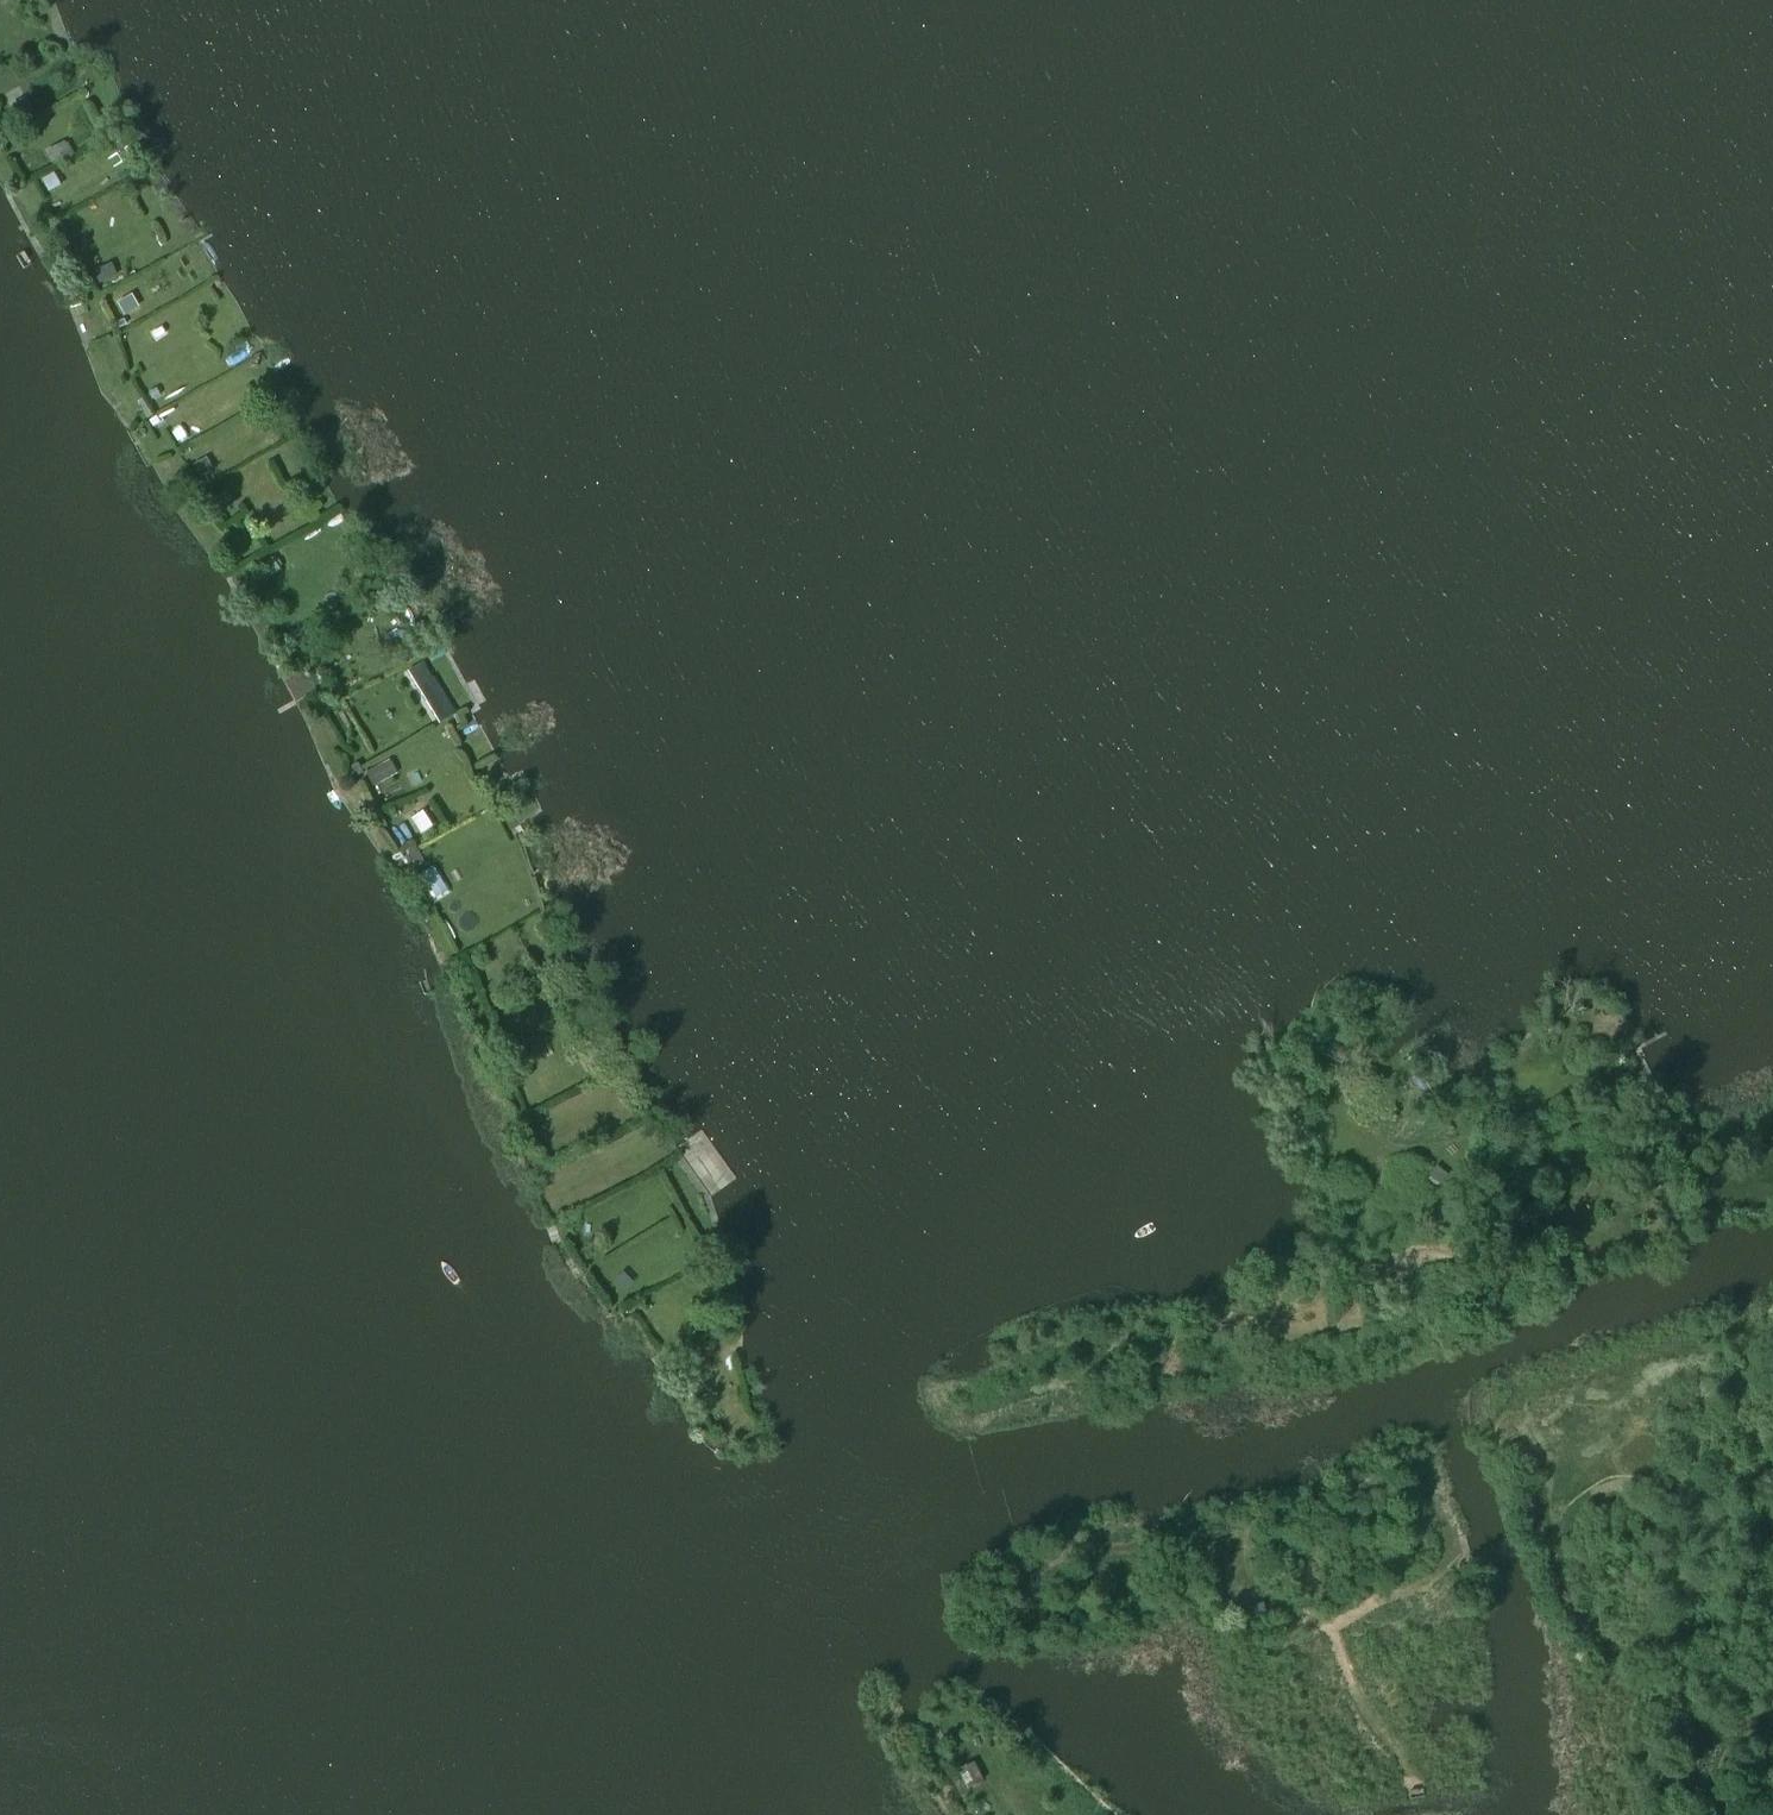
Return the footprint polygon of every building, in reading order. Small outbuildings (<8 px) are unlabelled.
[(23,97),(9,106),(15,116),(29,108),(23,97)] [(48,150),(55,163),(69,155),(62,143),(48,150)] [(42,179),(48,191),(60,184),(54,173),(42,179)] [(93,273),(97,283),(115,274),(110,264),(93,273)] [(116,325),(118,330),(126,326),(124,321),(116,325)] [(148,392),(152,400),(160,395),(156,387),(148,392)] [(149,420),(153,426),(159,422),(156,416),(149,420)] [(200,477),(213,470),(206,457),(193,464),(200,477)] [(214,498),(222,511),(233,504),(225,492),(214,498)] [(261,565),(268,576),(279,569),(272,558),(261,565)] [(406,670),(438,723),(456,713),(433,676),(432,677),(422,661),(406,670)] [(366,772),(373,785),(397,772),(390,760),(366,772)] [(413,859),(416,864),(422,861),(414,846),(408,850),(410,854),(405,856),(408,862),(413,859)] [(1435,1165),(1428,1175),(1438,1183),(1445,1173),(1435,1165)] [(614,1281),(624,1290),(632,1282),(622,1272),(614,1281)] [(688,1390),(695,1400),(706,1392),(700,1382),(688,1390)] [(1244,1609),(1248,1620),(1264,1614),(1261,1604),(1244,1609)] [(972,1761),(958,1769),(967,1787),(982,1780),(972,1761)]
